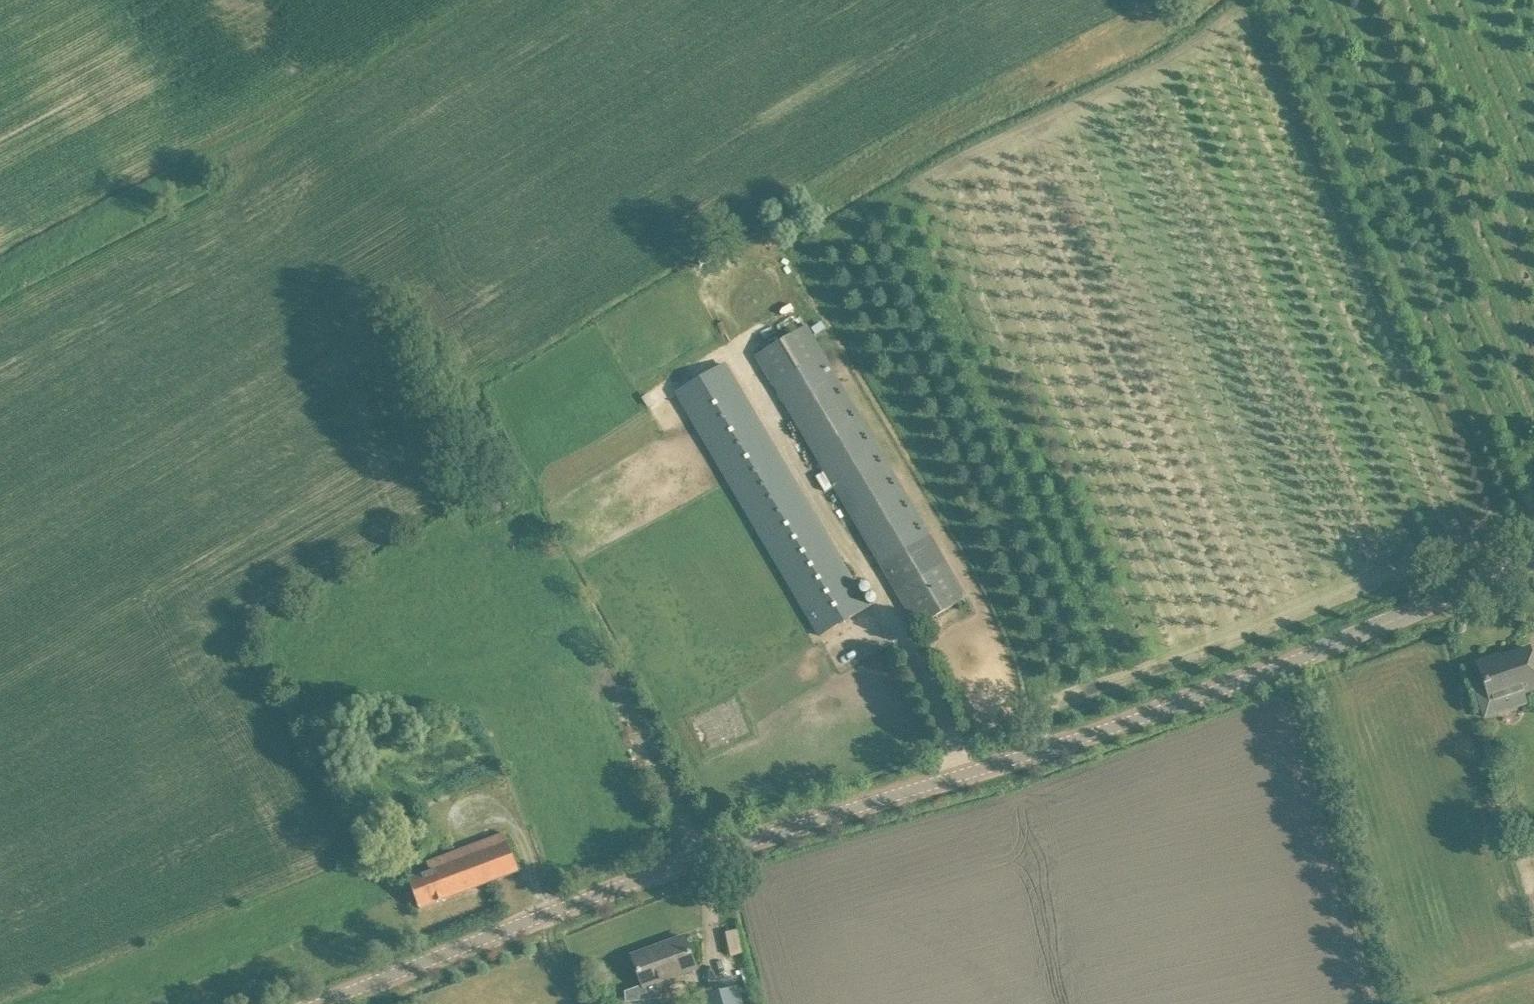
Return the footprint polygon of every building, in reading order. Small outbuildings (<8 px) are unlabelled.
[(758,355),(908,609),(918,626),(966,597),(806,326),(758,355)] [(676,392),(686,409),(820,635),(869,606),(735,380),(725,363),(676,392)] [(1530,648),(1498,659),(1497,655),(1478,661),(1484,678),(1471,682),(1480,707),(1511,697),(1533,689),(1533,659),(1530,648)] [(519,870),(512,852),(505,833),(427,862),(430,870),(409,878),(420,908),(519,870)] [(682,980),(680,976),(697,970),(685,936),(632,955),(644,989),(665,981),(666,986),(682,980)] [(705,995),(707,1003),(743,1003),(738,986),(705,995)]
